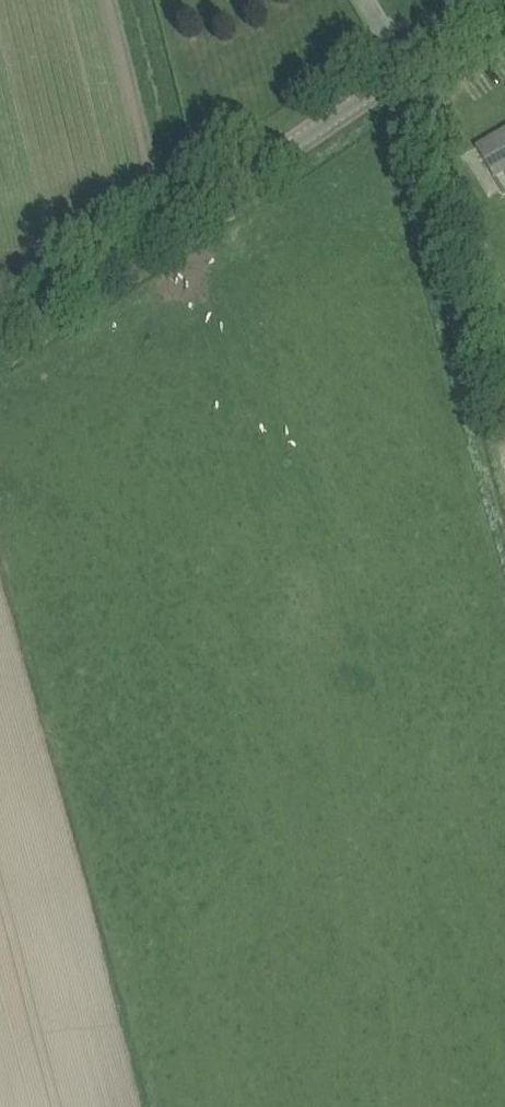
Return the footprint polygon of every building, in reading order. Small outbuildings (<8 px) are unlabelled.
[(476,147),(495,179),(504,173),(504,130),(476,147)]
